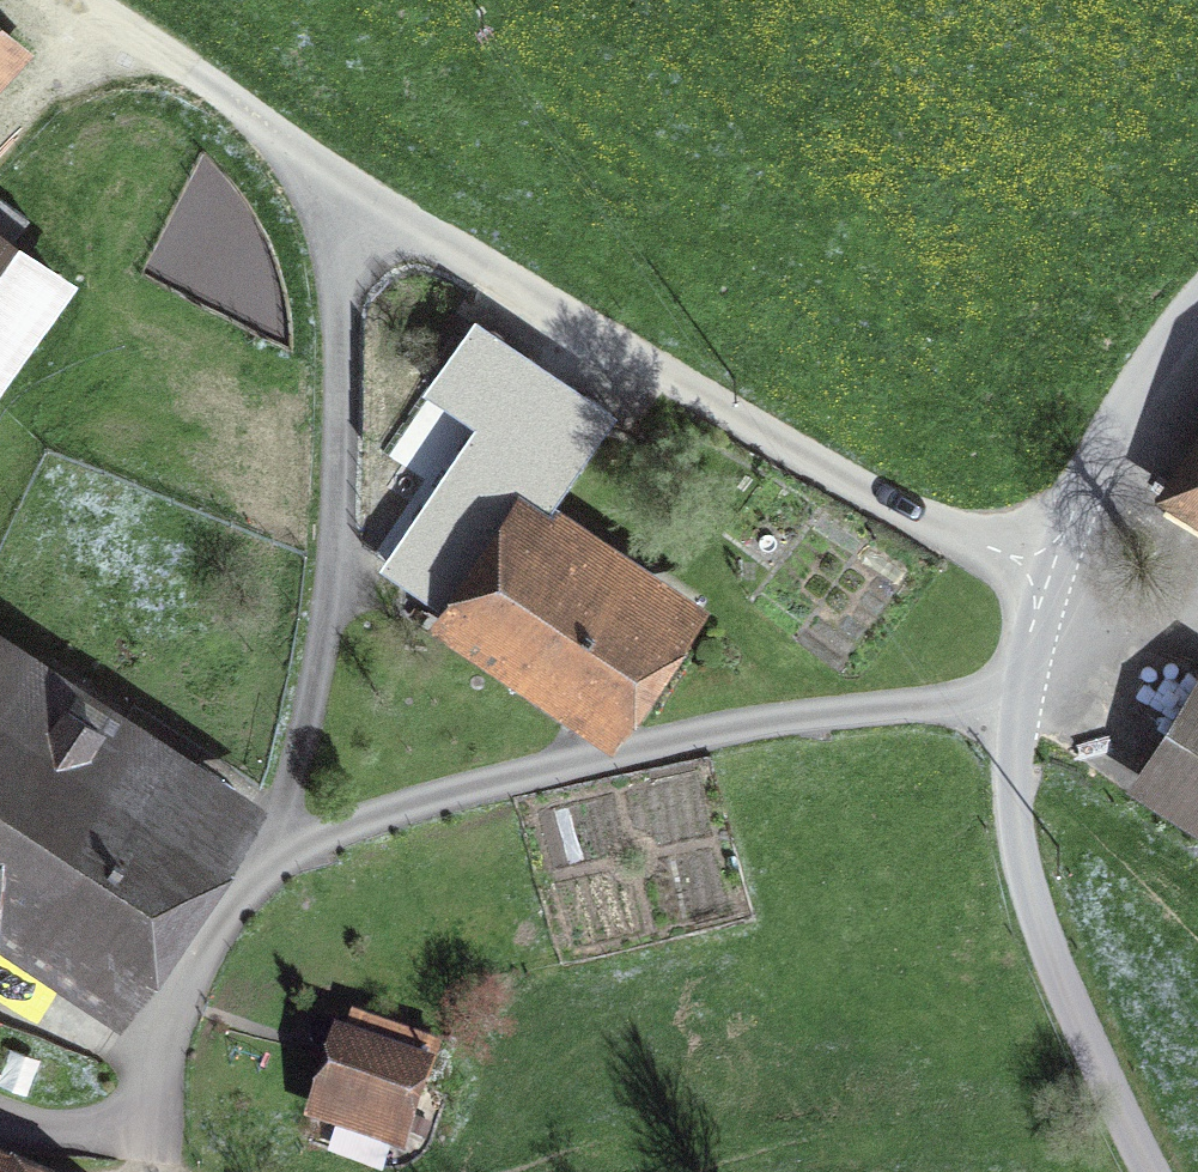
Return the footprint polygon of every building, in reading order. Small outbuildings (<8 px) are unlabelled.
[(0,33),(0,80),(23,54),(0,33)] [(31,218),(1,198),(0,200),(0,231),(16,241),(31,218)] [(61,280),(0,237),(0,369),(61,280)] [(601,705),(663,612),(529,522),(602,412),(631,431),(659,389),(476,281),(455,313),(476,327),(438,383),(488,417),(390,564),(601,705)] [(225,814),(0,666),(0,907),(2,904),(116,979),(225,814)] [(1145,778),(1197,812),(1197,692),(1145,778)] [(321,1102),(393,1130),(412,1082),(340,1054),(321,1102)]
